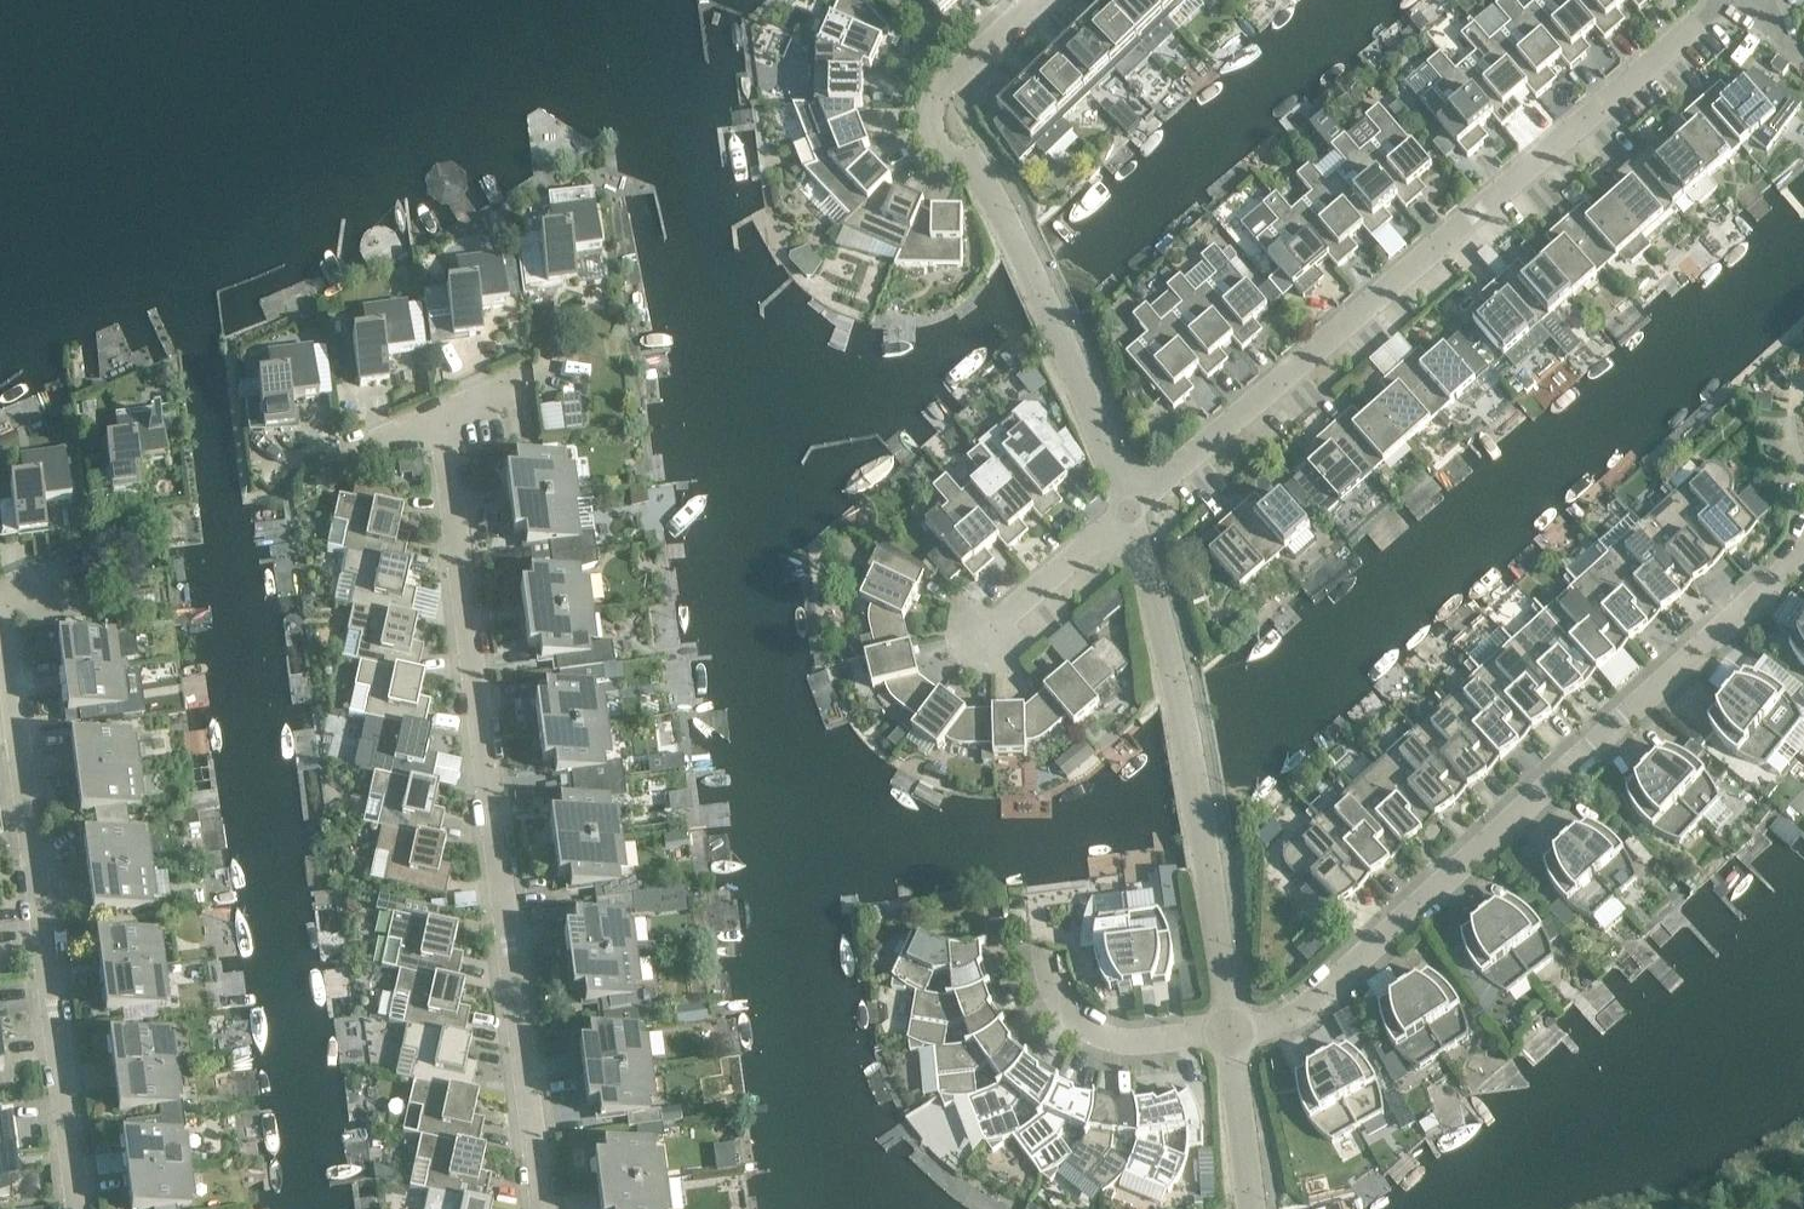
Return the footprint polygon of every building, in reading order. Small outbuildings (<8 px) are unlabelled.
[(820,45),(864,65),(864,66),(871,69),(883,41),(879,39),(889,30),(861,0),(839,0),(820,45)] [(940,14),(955,0),(927,0),(940,14)] [(1148,0),(1109,0),(1103,6),(1142,46),(1168,20),(1148,0)] [(1168,20),(1189,0),(1148,0),(1168,20)] [(1490,42),(1489,42),(1527,87),(1526,87),(1536,98),(1552,85),(1542,74),(1561,58),(1523,13),(1524,12),(1513,0),(1502,0),(1495,6),(1510,24),(1490,42)] [(1524,12),(1523,13),(1561,58),(1570,69),(1586,56),(1576,45),(1595,29),(1596,28),(1571,0),(1538,0),(1524,12)] [(1596,28),(1595,29),(1604,40),(1620,26),(1611,15),(1629,0),(1571,0),(1596,28)] [(1639,11),(1651,0),(1629,0),(1639,11)] [(1152,56),(1142,46),(1103,6),(1077,31),(1115,71),(1125,81),(1152,56)] [(1476,53),(1455,71),(1493,116),(1492,117),(1502,128),(1517,114),(1508,103),(1526,87),(1527,87),(1489,42),(1490,42),(1470,19),(1467,22),(1471,27),(1461,36),(1476,53)] [(1115,71),(1077,31),(1051,56),(1089,96),(1115,71)] [(808,40),(806,105),(806,106),(855,107),(855,108),(862,108),(863,77),(859,77),(864,66),(864,65),(820,45),(808,40)] [(1474,133),(1492,117),(1493,116),(1455,71),(1440,53),(1426,65),(1441,83),(1420,101),(1467,157),(1483,144),(1474,133)] [(1089,96),(1051,56),(1025,81),(1063,121),(1089,96)] [(1777,59),(1771,67),(1783,75),(1788,68),(1777,59)] [(1725,99),(1715,88),(1700,101),(1741,147),(1752,138),(1767,150),(1799,107),(1752,71),(1744,82),(1725,99)] [(1025,81),(998,107),(1004,114),(994,124),(1019,163),(1036,147),(1046,157),(1073,132),(1063,121),(1025,81)] [(1741,147),(1700,101),(1685,114),(1695,125),(1676,142),(1708,177),(1741,147)] [(803,171),(804,171),(817,166),(817,167),(863,149),(863,150),(870,147),(858,118),(855,120),(855,108),(855,107),(806,106),(806,105),(793,105),(807,141),(794,147),(803,171)] [(1367,120),(1347,138),(1360,153),(1359,153),(1397,198),(1397,199),(1406,210),(1422,196),(1412,185),(1432,168),(1379,106),(1365,118),(1367,120)] [(1335,152),(1315,169),(1325,182),(1325,183),(1363,227),(1362,228),(1372,239),(1388,226),(1378,215),(1397,199),(1397,198),(1359,153),(1360,153),(1347,138),(1345,135),(1344,136),(1331,147),(1335,152)] [(1437,143),(1434,145),(1446,159),(1455,151),(1444,137),(1437,143)] [(1717,188),(1708,177),(1676,142),(1657,159),(1648,148),(1633,161),(1674,207),(1687,195),(1692,201),(1702,202),(1717,188)] [(817,166),(804,171),(831,199),(821,209),(839,228),(840,227),(849,218),(850,218),(886,185),(891,180),(870,158),(867,161),(863,150),(863,149),(817,167),(817,166)] [(1094,157),(1086,165),(1091,171),(1100,163),(1094,157)] [(1678,212),(1674,207),(1633,161),(1618,174),(1628,185),(1609,202),(1640,237),(1670,210),(1675,215),(1678,212)] [(1291,211),(1290,212),(1329,257),(1328,257),(1338,268),(1353,255),(1344,244),(1362,228),(1363,227),(1325,183),(1325,182),(1315,169),(1310,164),(1297,176),(1312,194),(1291,211)] [(849,218),(840,227),(873,242),(868,255),(896,262),(900,253),(900,254),(920,209),(921,210),(924,203),(896,190),(894,194),(886,185),(850,218),(849,218)] [(1263,206),(1241,225),(1303,298),(1319,284),(1310,273),(1328,257),(1329,257),(1290,212),(1291,211),(1272,189),(1269,192),(1273,197),(1262,206),(1263,206)] [(554,234),(540,236),(515,239),(522,288),(576,281),(573,257),(601,253),(594,202),(585,203),(584,193),(550,197),(554,234)] [(1650,248),(1640,237),(1609,202),(1590,218),(1580,207),(1565,221),(1606,267),(1619,255),(1625,261),(1634,262),(1650,248)] [(900,253),(896,262),(895,265),(895,266),(962,267),(963,211),(932,210),(932,214),(921,210),(920,209),(900,254),(900,253)] [(1606,267),(1565,221),(1551,234),(1560,245),(1541,261),(1573,297),(1606,267)] [(1216,276),(1195,293),(1195,294),(1233,339),(1232,339),(1242,350),(1257,337),(1248,326),(1268,309),(1242,278),(1230,264),(1223,256),(1214,246),(1201,258),(1216,276)] [(790,260),(798,268),(812,255),(805,248),(791,256),(790,260)] [(1223,255),(1223,256),(1230,264),(1235,259),(1237,257),(1230,250),(1223,255)] [(461,287),(446,289),(422,292),(428,341),(452,338),(483,334),(480,310),(507,306),(500,255),(492,256),(492,261),(458,265),(461,287)] [(819,261),(812,255),(798,268),(805,276),(810,276),(819,261)] [(1235,259),(1230,264),(1242,278),(1248,274),(1235,259)] [(1573,297),(1541,261),(1522,278),(1513,267),(1498,280),(1539,327),(1573,297)] [(1271,283),(1270,283),(1283,298),(1293,289),(1280,275),(1271,283)] [(1182,305),(1161,323),(1199,368),(1198,369),(1208,380),(1223,366),(1214,355),(1232,339),(1233,339),(1195,294),(1195,293),(1180,276),(1166,287),(1182,305)] [(1539,327),(1498,280),(1483,293),(1493,304),(1473,322),(1504,357),(1539,327)] [(1261,292),(1259,294),(1271,308),(1281,299),(1269,285),(1261,292)] [(367,335),(352,337),(358,386),(381,383),(389,382),(387,369),(386,358),(413,354),(413,352),(425,351),(420,304),(407,306),(407,303),(398,304),(398,309),(364,313),(367,335)] [(1180,384),(1198,369),(1199,368),(1161,323),(1146,305),(1132,317),(1148,335),(1126,353),(1173,409),(1189,395),(1180,384)] [(1466,328),(1444,347),(1424,365),(1415,354),(1400,367),(1441,413),(1490,370),(1471,349),(1479,343),(1466,328)] [(258,381),(238,383),(240,401),(245,400),(249,432),(264,430),(286,427),(294,426),(292,412),(291,402),(318,398),(318,397),(331,395),(325,346),(312,348),(312,347),(303,348),(304,353),(270,357),(272,379),(258,381)] [(1441,413),(1400,367),(1385,380),(1395,391),(1376,408),(1407,443),(1441,413)] [(579,395),(560,398),(565,434),(584,431),(579,395)] [(1771,400),(1757,398),(1755,411),(1769,413),(1771,400)] [(1079,467),(1027,407),(981,447),(996,464),(995,465),(1033,510),(1032,510),(1042,521),(1058,508),(1048,497),(1068,480),(1066,478),(1079,467)] [(1407,443),(1376,408),(1357,425),(1347,414),(1332,427),(1373,473),(1407,443)] [(84,410),(84,411),(88,452),(97,451),(94,409),(84,410)] [(160,411),(151,412),(117,417),(120,443),(105,445),(107,462),(87,465),(91,499),(93,499),(92,497),(142,490),(139,466),(166,463),(160,411)] [(1373,473),(1332,427),(1318,440),(1327,451),(1293,481),(1324,516),(1373,473)] [(982,476),(962,494),(961,494),(999,539),(998,540),(1008,551),(1023,537),(1014,526),(1032,510),(1033,510),(995,465),(996,464),(981,447),(976,442),(973,445),(977,449),(967,458),(982,476)] [(12,502),(0,503),(0,536),(47,530),(43,506),(71,502),(64,451),(55,452),(56,457),(22,461),(25,483),(10,485),(12,502)] [(505,473),(509,504),(577,495),(576,487),(572,487),(569,466),(566,466),(564,453),(515,459),(516,472),(505,473)] [(414,477),(425,476),(423,458),(411,460),(414,477)] [(1705,467),(1678,491),(1670,483),(1665,487),(1726,554),(1731,551),(1736,548),(1740,545),(1745,540),(1739,533),(1753,521),(1757,525),(1759,524),(1732,494),(1732,492),(1733,489),(1733,487),(1733,484),(1732,482),(1732,480),(1731,477),(1730,475),(1728,473),(1727,471),(1725,470),(1723,468),(1721,467),(1719,466),(1717,465),(1714,465),(1712,464),(1710,464),(1705,465),(1704,466),(1705,467)] [(926,524),(945,546),(929,559),(950,583),(965,570),(973,580),(989,567),(980,556),(998,540),(999,539),(961,494),(962,494),(946,476),(933,488),(948,506),(926,524)] [(327,549),(346,553),(346,552),(403,564),(403,563),(407,543),(396,540),(403,510),(383,505),(386,491),(355,484),(352,498),(339,495),(333,522),(346,525),(341,550),(328,547),(327,549)] [(632,503),(634,503),(648,501),(646,486),(630,488),(632,503)] [(1726,554),(1665,487),(1661,491),(1668,500),(1641,525),(1693,583),(1694,583),(1699,580),(1703,577),(1708,574),(1711,571),(1713,569),(1707,563),(1721,550),(1725,554),(1726,554)] [(1751,487),(1740,497),(1758,517),(1769,507),(1751,487)] [(1249,500),(1234,513),(1275,560),(1310,529),(1279,494),(1259,511),(1249,500)] [(578,503),(577,495),(509,504),(513,534),(524,533),(528,560),(595,551),(593,537),(575,537),(573,526),(576,525),(574,504),(578,503)] [(1275,560),(1234,513),(1220,527),(1229,537),(1210,555),(1241,590),(1275,560)] [(1628,521),(1636,529),(1608,554),(1661,612),(1661,613),(1667,610),(1671,607),(1675,603),(1681,599),(1675,592),(1689,579),(1693,584),(1693,583),(1641,525),(1640,526),(1632,517),(1628,521)] [(654,531),(645,532),(646,541),(655,540),(654,531)] [(1596,550),(1604,559),(1576,584),(1629,642),(1633,640),(1639,636),(1645,631),(1649,628),(1643,621),(1657,609),(1661,613),(1661,612),(1608,554),(1608,555),(1600,547),(1596,550)] [(869,569),(874,571),(861,600),(873,606),(870,612),(870,619),(870,627),(873,638),(862,640),(865,656),(877,653),(877,654),(909,647),(909,646),(902,620),(903,620),(917,590),(915,589),(923,573),(896,558),(879,549),(878,550),(878,551),(869,569)] [(597,565),(595,551),(528,560),(531,586),(520,588),(524,618),(592,609),(591,601),(586,602),(584,580),(580,581),(579,571),(597,565)] [(346,552),(346,553),(340,577),(354,580),(348,605),(335,602),(334,604),(353,608),(353,607),(410,619),(410,618),(414,598),(403,595),(410,565),(403,563),(403,564),(346,552)] [(1564,580),(1571,588),(1544,613),(1597,671),(1602,668),(1607,666),(1613,661),(1616,657),(1610,651),(1625,638),(1628,642),(1629,642),(1576,584),(1575,585),(1568,576),(1564,580)] [(1185,584),(1193,606),(1203,602),(1195,581),(1185,584)] [(1532,609),(1539,617),(1512,643),(1564,701),(1565,701),(1570,698),(1574,695),(1579,692),(1584,687),(1578,680),(1592,667),(1596,672),(1597,671),(1544,613),(1543,614),(1535,605),(1532,609)] [(353,607),(353,608),(347,632),(361,635),(355,660),(342,657),(341,659),(360,663),(360,662),(417,675),(417,673),(422,653),(410,651),(417,620),(410,618),(410,619),(353,607)] [(593,618),(592,609),(524,618),(528,649),(539,647),(541,660),(556,658),(558,672),(566,671),(602,666),(609,665),(606,644),(589,646),(588,640),(591,640),(588,618),(593,618)] [(63,637),(57,638),(62,675),(126,667),(125,660),(121,660),(120,657),(135,655),(132,632),(117,634),(117,630),(87,634),(86,622),(62,625),(63,637)] [(1800,637),(1791,651),(1801,664),(1803,667),(1803,631),(1800,637)] [(1499,638),(1507,647),(1479,672),(1532,730),(1538,727),(1542,724),(1547,721),(1552,716),(1546,710),(1560,697),(1564,701),(1512,643),(1511,643),(1503,635),(1499,638)] [(1093,652),(1092,652),(1070,671),(1069,669),(1044,690),(1045,692),(1046,692),(1067,716),(1067,717),(1075,726),(1100,705),(1092,696),(1114,677),(1112,675),(1114,673),(1116,676),(1127,667),(1125,663),(1124,660),(1121,655),(1120,653),(1118,651),(1114,647),(1111,645),(1107,641),(1103,639),(1093,648),(1095,651),(1093,652)] [(911,645),(909,646),(909,647),(877,654),(877,653),(865,656),(873,688),(886,685),(888,692),(892,698),(897,703),(919,720),(920,720),(940,694),(939,694),(918,677),(919,677),(911,645)] [(360,662),(360,663),(354,687),(368,690),(362,715),(349,712),(349,714),(367,718),(367,717),(424,730),(424,729),(429,708),(417,706),(424,675),(417,673),(417,675),(360,662)] [(1467,668),(1475,676),(1447,701),(1500,759),(1501,759),(1506,757),(1510,754),(1514,750),(1520,745),(1514,739),(1528,726),(1532,730),(1479,672),(1479,673),(1471,664),(1467,668)] [(602,666),(566,671),(568,685),(544,688),(546,701),(535,702),(539,733),(607,724),(606,716),(601,716),(598,695),(595,695),(594,684),(604,682),(602,666)] [(126,667),(62,675),(67,710),(67,713),(69,713),(126,705),(123,675),(127,675),(126,667)] [(1728,699),(1784,744),(1797,754),(1798,755),(1803,747),(1803,712),(1799,714),(1798,712),(1794,705),(1789,699),(1783,693),(1777,688),(1770,684),(1763,680),(1755,678),(1747,675),(1737,688),(1728,699)] [(940,692),(939,694),(940,694),(920,720),(919,720),(912,729),(938,749),(946,739),(952,742),(959,745),(966,745),(993,744),(994,744),(993,712),(992,712),(966,712),(966,711),(940,692)] [(1046,692),(1045,692),(1025,709),(1025,708),(992,709),(992,712),(993,712),(994,744),(993,744),(994,756),(1026,756),(1026,742),(1033,741),(1040,739),(1046,735),(1067,717),(1067,716),(1046,692)] [(1435,697),(1442,706),(1415,731),(1468,789),(1471,787),(1478,783),(1484,778),(1487,775),(1481,768),(1495,756),(1499,760),(1500,759),(1447,701),(1446,702),(1439,694),(1435,697)] [(1719,710),(1708,724),(1713,731),(1718,737),(1723,743),(1728,749),(1735,754),(1741,758),(1749,762),(1756,765),(1764,767),(1766,767),(1767,766),(1780,776),(1797,754),(1784,744),(1728,699),(1719,710)] [(908,713),(900,723),(901,723),(908,729),(916,719),(908,713)] [(367,717),(367,718),(361,743),(375,746),(369,770),(356,767),(356,769),(374,773),(374,772),(431,785),(431,784),(436,764),(424,761),(431,730),(424,729),(424,730),(367,717)] [(1403,727),(1410,735),(1383,760),(1435,818),(1436,818),(1441,815),(1445,813),(1450,809),(1453,806),(1455,804),(1449,798),(1463,785),(1467,789),(1468,789),(1415,731),(1414,731),(1406,723),(1403,727)] [(608,732),(607,724),(539,733),(543,763),(554,762),(555,775),(571,773),(572,786),(623,780),(621,762),(604,764),(603,755),(606,754),(603,733),(608,732)] [(130,730),(76,737),(70,738),(75,775),(139,767),(138,759),(133,760),(130,730)] [(1690,741),(1683,748),(1696,759),(1702,752),(1690,741)] [(1669,750),(1657,763),(1648,773),(1700,822),(1720,801),(1719,798),(1716,791),(1712,784),(1708,778),(1703,772),(1697,766),(1691,761),(1684,757),(1669,750)] [(1370,756),(1378,764),(1350,790),(1403,848),(1407,846),(1413,842),(1418,839),(1423,834),(1417,827),(1431,814),(1435,819),(1435,818),(1383,760),(1382,761),(1374,752),(1370,756)] [(140,775),(139,767),(75,775),(80,813),(94,811),(96,823),(129,819),(127,807),(139,805),(135,775),(140,775)] [(374,772),(374,773),(369,798),(382,801),(377,826),(363,823),(363,825),(381,829),(381,827),(438,840),(438,839),(443,819),(431,816),(438,786),(431,784),(431,785),(374,772)] [(1700,822),(1648,773),(1626,796),(1634,810),(1639,817),(1644,823),(1650,829),(1657,833),(1664,837),(1671,841),(1680,844),(1700,822)] [(625,798),(623,780),(572,786),(574,800),(559,802),(560,815),(549,816),(553,847),(621,838),(620,830),(616,831),(613,809),(610,809),(609,800),(625,798)] [(1338,786),(1346,794),(1318,819),(1371,877),(1377,874),(1381,871),(1385,868),(1391,863),(1385,857),(1399,844),(1403,848),(1350,790),(1342,782),(1338,786)] [(530,792),(515,794),(514,794),(515,804),(532,802),(530,792)] [(1306,815),(1313,823),(1286,848),(1286,847),(1284,848),(1284,850),(1283,853),(1283,855),(1283,857),(1284,860),(1284,862),(1285,864),(1286,866),(1287,868),(1289,870),(1291,872),(1293,874),(1295,875),(1297,876),(1299,877),(1301,877),(1304,878),(1306,878),(1308,878),(1311,877),(1326,894),(1335,903),(1338,907),(1344,904),(1349,901),(1351,899),(1355,896),(1358,893),(1352,886),(1366,873),(1370,878),(1371,877),(1318,819),(1317,820),(1310,811),(1306,815)] [(130,831),(129,819),(96,823),(97,836),(83,837),(88,875),(152,867),(151,859),(146,860),(142,830),(130,831)] [(1590,825),(1577,837),(1567,847),(1615,900),(1637,880),(1634,872),(1631,864),(1627,857),(1622,850),(1617,844),(1611,839),(1604,834),(1590,825)] [(381,827),(381,829),(376,853),(389,856),(384,881),(370,878),(370,880),(445,896),(450,874),(439,872),(445,841),(438,839),(438,840),(381,827)] [(635,881),(619,883),(618,869),(621,869),(618,847),(623,846),(621,838),(553,847),(557,878),(568,876),(570,889),(599,885),(601,899),(633,895),(637,894),(635,881)] [(1632,838),(1627,843),(1625,844),(1635,855),(1642,849),(1632,838)] [(1615,900),(1567,847),(1544,868),(1551,883),(1555,890),(1560,896),(1565,902),(1571,908),(1578,912),(1585,916),(1593,920),(1615,900)] [(153,874),(152,867),(88,875),(93,912),(152,905),(148,875),(153,874)] [(637,894),(633,895),(635,909),(635,911),(658,913),(685,910),(682,889),(637,894)] [(1326,894),(1313,906),(1321,916),(1322,915),(1335,903),(1326,894)] [(597,900),(599,913),(574,917),(575,929),(564,931),(568,961),(636,953),(635,944),(631,945),(628,924),(625,924),(623,911),(635,909),(633,895),(601,899),(597,900)] [(1511,901),(1497,912),(1486,920),(1530,977),(1553,959),(1551,950),(1548,943),(1545,935),(1541,928),(1536,922),(1530,916),(1524,911),(1511,901)] [(1559,903),(1549,912),(1565,930),(1575,921),(1559,903)] [(1158,911),(1129,915),(1138,988),(1169,984),(1170,979),(1171,973),(1172,970),(1172,962),(1173,953),(1172,945),(1170,937),(1168,929),(1165,922),(1161,915),(1158,911)] [(393,914),(387,941),(381,967),(399,971),(400,970),(456,983),(457,982),(461,962),(450,959),(457,928),(393,914)] [(1138,988),(1129,915),(1100,918),(1099,921),(1097,931),(1096,942),(1097,952),(1098,962),(1100,972),(1104,983),(1106,987),(1109,992),(1138,988)] [(1530,977),(1486,920),(1461,940),(1467,955),(1471,963),(1475,970),(1480,976),(1486,982),(1493,987),(1500,992),(1506,995),(1530,977)] [(1003,921),(989,922),(991,939),(1005,937),(1003,921)] [(155,929),(102,936),(96,937),(101,975),(165,966),(164,959),(159,959),(155,929)] [(914,932),(892,977),(893,978),(907,987),(913,990),(916,992),(920,994),(927,996),(936,977),(952,976),(954,998),(960,997),(968,995),(976,993),(983,989),(990,985),(982,965),(981,948),(986,947),(986,946),(986,945),(980,947),(973,948),(965,949),(957,949),(949,948),(941,946),(933,944),(926,940),(919,936),(914,932)] [(1298,951),(1299,952),(1307,961),(1325,945),(1316,935),(1298,951)] [(637,961),(636,953),(568,961),(572,992),(583,991),(585,1003),(634,997),(632,983),(636,983),(633,961),(637,961)] [(166,974),(165,966),(101,975),(106,1012),(165,1005),(161,975),(166,974)] [(1195,969),(1183,971),(1180,972),(1185,1005),(1200,1003),(1195,969)] [(400,970),(399,971),(394,996),(408,999),(402,1024),(389,1021),(388,1023),(407,1027),(407,1026),(464,1038),(464,1037),(468,1017),(457,1014),(464,983),(457,982),(456,983),(400,970)] [(1431,976),(1417,986),(1405,993),(1444,1054),(1469,1038),(1467,1028),(1465,1021),(1463,1013),(1459,1006),(1455,999),(1450,993),(1444,987),(1431,976)] [(907,987),(893,978),(891,989),(905,991),(907,987)] [(916,992),(908,1040),(909,1041),(924,1046),(931,1048),(934,1048),(939,1049),(946,1049),(949,1029),(965,1024),(972,1044),(978,1042),(985,1038),(992,1033),(998,1028),(1004,1022),(991,1005),(985,989),(990,986),(990,985),(983,989),(976,993),(968,995),(960,997),(954,998),(952,998),(944,998),(936,997),(928,996),(927,996),(920,994),(916,992)] [(1444,1054),(1405,993),(1378,1010),(1383,1026),(1386,1034),(1390,1041),(1394,1048),(1400,1054),(1406,1060),(1412,1065),(1420,1070),(1444,1054)] [(590,1044),(579,1045),(583,1076),(651,1067),(650,1059),(645,1059),(643,1038),(639,1038),(638,1025),(653,1023),(651,1009),(603,1015),(605,1029),(588,1031),(590,1044)] [(1477,1009),(1471,1013),(1470,1013),(1477,1023),(1483,1019),(1477,1009)] [(157,1010),(126,1014),(124,1015),(125,1021),(158,1016),(157,1010)] [(939,1049),(934,1048),(939,1097),(941,1097),(957,1098),(962,1098),(964,1098),(967,1097),(972,1097),(978,1095),(977,1075),(990,1066),(1003,1084),(1008,1080),(1014,1074),(1019,1068),(1023,1061),(1027,1054),(1010,1041),(1000,1027),(1004,1023),(1004,1022),(998,1028),(992,1033),(985,1038),(978,1042),(972,1044),(971,1045),(963,1047),(955,1048),(947,1049),(946,1049),(939,1049)] [(124,1026),(125,1035),(143,1032),(142,1023),(124,1026)] [(407,1026),(407,1027),(401,1051),(415,1054),(409,1079),(396,1076),(396,1078),(414,1082),(414,1081),(471,1094),(471,1092),(476,1072),(464,1069),(471,1039),(464,1037),(464,1038),(407,1026)] [(168,1029),(115,1036),(109,1037),(114,1074),(177,1066),(177,1059),(172,1059),(168,1029)] [(923,1050),(924,1046),(909,1041),(910,1052),(923,1050)] [(1350,1051),(1335,1059),(1323,1066),(1358,1129),(1383,1115),(1383,1106),(1381,1098),(1379,1090),(1376,1082),(1372,1075),(1368,1068),(1362,1062),(1350,1051)] [(972,1097),(967,1097),(985,1143),(986,1143),(1002,1140),(1007,1139),(1009,1138),(1012,1137),(1016,1135),(1022,1131),(1015,1113),(1026,1100),(1042,1114),(1046,1109),(1050,1102),(1054,1094),(1056,1087),(1058,1079),(1038,1070),(1025,1060),(1028,1055),(1027,1054),(1023,1061),(1019,1068),(1014,1074),(1008,1080),(1003,1084),(1001,1085),(994,1089),(987,1092),(980,1095),(978,1095),(972,1097)] [(1392,1055),(1391,1055),(1381,1062),(1395,1082),(1405,1076),(1392,1055)] [(178,1074),(177,1066),(114,1074),(119,1112),(158,1107),(178,1104),(174,1074),(178,1074)] [(1358,1129),(1323,1066),(1295,1081),(1299,1097),(1301,1105),(1304,1112),(1308,1119),(1313,1126),(1318,1132),(1324,1137),(1330,1142),(1332,1143),(1358,1129)] [(651,1067),(583,1076),(587,1106),(598,1105),(599,1118),(628,1114),(630,1126),(659,1122),(658,1110),(649,1111),(647,1098),(650,1097),(647,1076),(652,1075),(651,1067)] [(1066,1070),(1062,1078),(1070,1082),(1074,1074),(1066,1070)] [(1016,1135),(1012,1137),(1041,1176),(1042,1176),(1057,1168),(1065,1162),(1069,1159),(1074,1155),(1062,1138),(1069,1123),(1089,1132),(1091,1126),(1093,1118),(1094,1110),(1095,1102),(1095,1094),(1073,1091),(1058,1085),(1059,1079),(1058,1079),(1056,1087),(1054,1094),(1050,1102),(1046,1109),(1042,1114),(1041,1115),(1036,1121),(1030,1126),(1023,1131),(1022,1131),(1016,1135)] [(414,1081),(414,1082),(408,1106),(422,1109),(417,1134),(403,1131),(403,1133),(421,1137),(421,1136),(478,1149),(478,1147),(483,1127),(471,1125),(478,1094),(471,1092),(471,1094),(414,1081)] [(1135,1100),(1134,1100),(1136,1107),(1138,1115),(1139,1123),(1139,1131),(1138,1138),(1138,1139),(1136,1147),(1134,1155),(1130,1162),(1130,1163),(1126,1169),(1124,1173),(1169,1192),(1172,1189),(1176,1182),(1181,1175),(1186,1162),(1167,1154),(1165,1141),(1191,1138),(1204,1138),(1204,1136),(1204,1128),(1202,1120),(1200,1112),(1197,1105),(1193,1098),(1188,1091),(1177,1098),(1174,1094),(1153,1103),(1137,1105),(1135,1100)] [(1069,1159),(1065,1162),(1104,1193),(1105,1192),(1117,1181),(1124,1173),(1126,1169),(1130,1163),(1114,1151),(1117,1135),(1138,1138),(1139,1131),(1139,1123),(1138,1115),(1136,1107),(1134,1100),(1112,1103),(1096,1100),(1095,1094),(1095,1102),(1094,1110),(1093,1118),(1091,1126),(1089,1132),(1088,1134),(1084,1141),(1080,1147),(1075,1154),(1074,1155),(1069,1159)] [(1395,1095),(1387,1099),(1385,1100),(1391,1111),(1401,1106),(1395,1095)] [(957,1102),(957,1098),(941,1097),(945,1108),(957,1102)] [(182,1104),(178,1104),(158,1107),(160,1119),(184,1116),(182,1104)] [(185,1128),(184,1116),(160,1119),(162,1131),(122,1137),(127,1174),(190,1166),(189,1158),(185,1159),(181,1129),(185,1128)] [(14,1154),(10,1124),(0,1125),(0,1156),(14,1154)] [(594,1160),(598,1190),(666,1181),(665,1173),(660,1174),(657,1152),(654,1153),(652,1139),(662,1138),(660,1125),(627,1129),(628,1142),(603,1145),(605,1158),(594,1160)] [(421,1136),(421,1137),(415,1162),(429,1165),(423,1189),(410,1186),(409,1188),(428,1192),(428,1191),(485,1204),(485,1203),(490,1182),(478,1180),(485,1149),(478,1147),(478,1149),(421,1136)] [(1003,1144),(1002,1140),(986,1143),(993,1152),(1003,1144)] [(1212,1152),(1203,1153),(1200,1153),(1202,1194),(1213,1193),(1213,1192),(1212,1152)] [(14,1154),(0,1156),(0,1200),(9,1199),(7,1186),(18,1185),(14,1154)] [(190,1166),(127,1174),(131,1208),(152,1208),(155,1208),(175,1206),(191,1204),(187,1174),(191,1174),(190,1166)] [(392,1172),(375,1168),(376,1179),(393,1183),(392,1172)] [(1057,1168),(1042,1176),(1051,1183),(1059,1172),(1057,1168)] [(666,1181),(598,1190),(600,1208),(665,1208),(662,1190),(667,1190),(666,1181)] [(1113,1186),(1105,1192),(1110,1198),(1117,1192),(1113,1186)] [(428,1192),(424,1208),(491,1208),(492,1204),(485,1203),(485,1204),(428,1191),(428,1192)]
